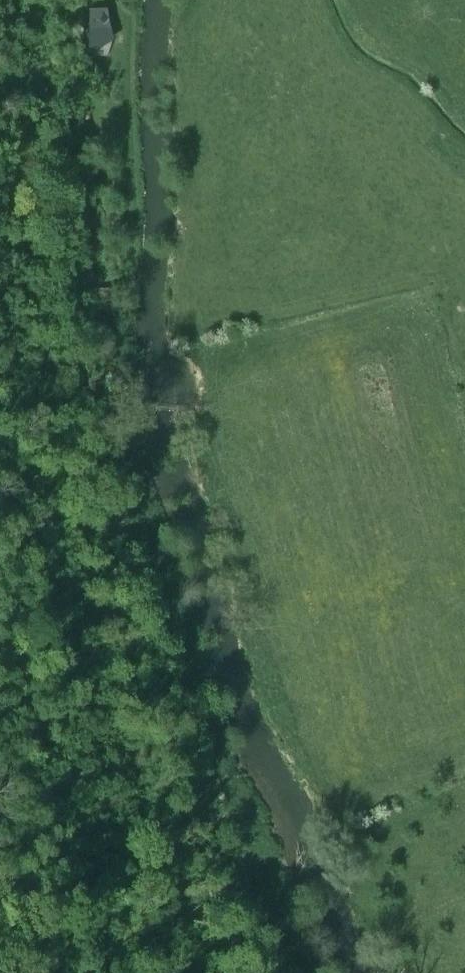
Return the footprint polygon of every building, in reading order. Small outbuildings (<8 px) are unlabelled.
[(109,11),(91,11),(91,47),(106,47),(113,40),(109,11)] [(96,298),(114,298),(114,289),(96,289),(96,298)]
